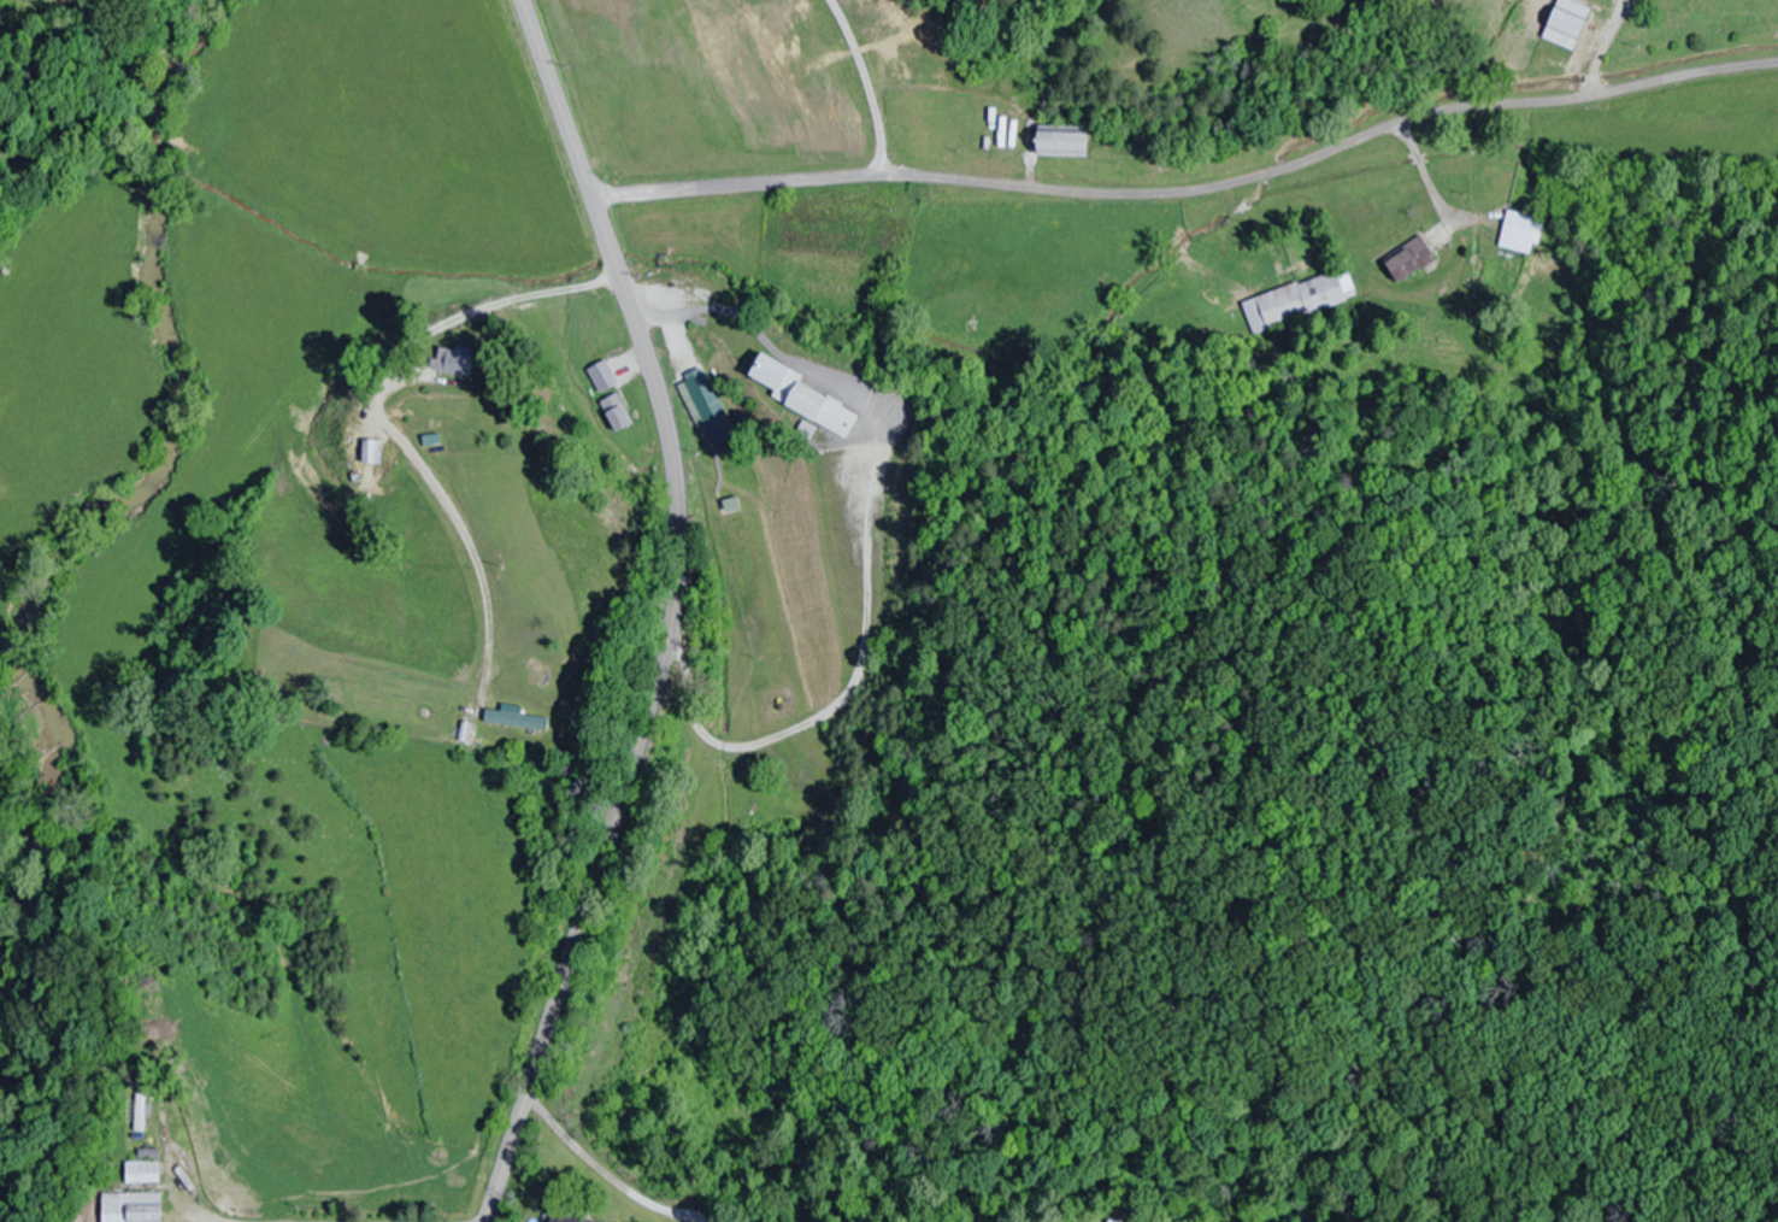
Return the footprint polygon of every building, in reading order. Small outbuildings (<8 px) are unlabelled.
[(1572,51),(1589,8),(1569,0),(1556,0),(1541,38),(1572,51)] [(1085,129),(1033,128),(1033,155),(1084,156),(1085,129)] [(1531,216),(1507,210),(1498,243),(1522,250),(1531,216)] [(1380,260),(1395,285),(1435,260),(1419,236),(1380,260)] [(1345,305),(1335,271),(1254,295),(1264,328),(1345,305)] [(448,359),(436,359),(436,373),(468,373),(468,350),(448,350),(448,359)] [(767,400),(846,437),(859,408),(755,360),(746,379),(771,390),(767,400)] [(614,384),(604,362),(587,370),(598,392),(614,384)] [(674,382),(702,450),(734,436),(706,369),(674,382)] [(382,440),(362,440),(362,465),(382,465),(382,440)] [(545,732),(547,718),(484,708),(482,722),(545,732)] [(145,1092),(135,1092),(135,1130),(145,1130),(145,1092)] [(125,1161),(125,1182),(158,1182),(158,1149),(138,1149),(138,1161),(125,1161)] [(160,1193),(102,1193),(102,1221),(160,1221),(160,1193)]
